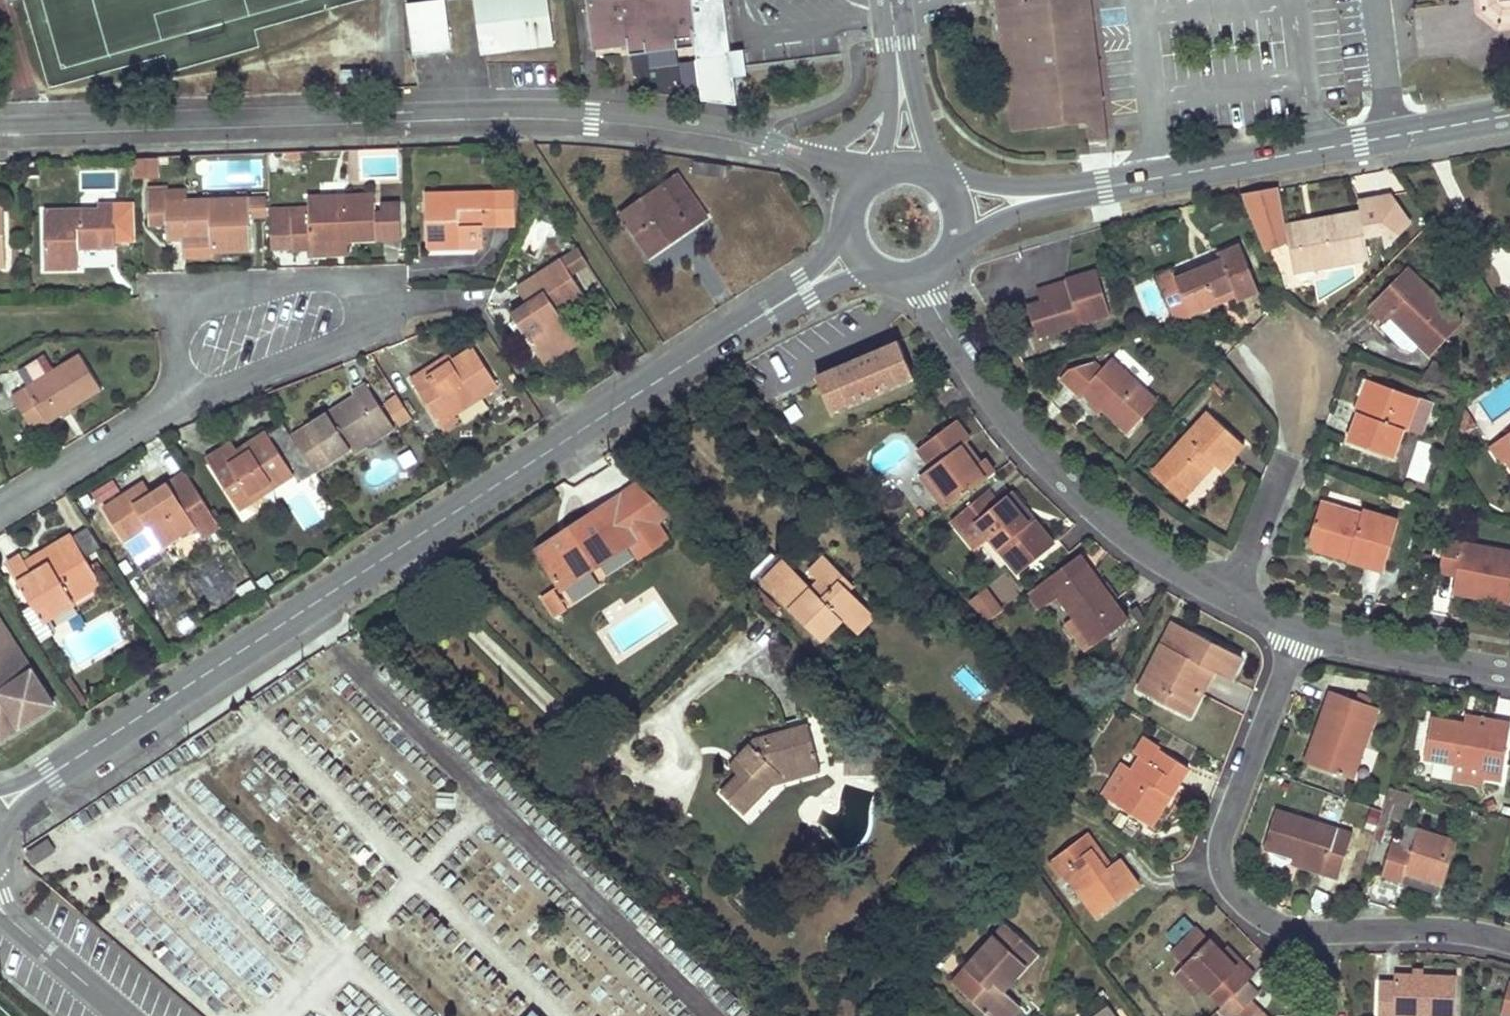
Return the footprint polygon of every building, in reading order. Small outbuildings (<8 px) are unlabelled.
[(443,0),(408,4),(415,54),(449,51),(443,0)] [(548,0),(473,0),(475,23),(484,22),(487,50),(552,44),(548,0)] [(724,0),(594,0),(592,0),(597,41),(615,39),(616,48),(628,47),(629,55),(646,53),(646,52),(675,49),(675,50),(694,48),(696,61),(731,58),(724,0)] [(1079,0),(997,0),(1010,111),(1063,104),(1091,100),(1079,0)] [(1091,100),(1063,104),(1108,139),(1092,0),(1079,0),(1091,100)] [(1509,0),(1501,0),(1499,22),(1509,23),(1509,0)] [(487,50),(484,22),(475,23),(478,51),(487,50)] [(597,41),(598,50),(616,48),(615,39),(597,41)] [(735,86),(731,58),(696,61),(701,91),(735,86)] [(738,108),(735,86),(701,91),(702,104),(713,105),(734,107),(738,108)] [(132,158),(133,177),(156,177),(156,157),(132,158)] [(678,176),(622,215),(650,255),(693,225),(683,215),(698,204),(678,176)] [(1365,212),(1287,227),(1280,188),(1242,197),(1263,247),(1290,242),(1295,272),(1370,258),(1366,238),(1383,234),(1386,249),(1419,228),(1397,197),(1363,202),(1365,212)] [(186,190),(149,192),(150,224),(167,223),(167,239),(183,239),(183,256),(212,255),(212,251),(229,250),(252,250),(250,199),(186,201),(186,190)] [(515,225),(514,191),(497,192),(426,194),(427,248),(460,247),(459,227),(482,226),(515,225)] [(360,239),(377,238),(375,192),(307,196),(308,207),(309,215),(291,217),(292,249),(299,249),(299,241),(348,239),(360,239)] [(99,210),(44,212),(46,268),(78,267),(78,248),(97,247),(116,246),(115,205),(99,206),(99,210)] [(270,209),(271,250),(292,249),(291,217),(309,215),(308,207),(270,209)] [(483,246),(482,226),(459,227),(460,247),(483,246)] [(348,239),(299,241),(299,249),(348,247),(348,239)] [(1173,270),(1158,276),(1174,313),(1188,307),(1192,317),(1237,298),(1239,302),(1247,299),(1261,293),(1241,244),(1219,254),(1220,258),(1176,277),(1173,270)] [(586,294),(573,274),(588,264),(579,250),(527,283),(538,301),(514,317),(541,359),(576,336),(559,312),(586,294)] [(1038,338),(1112,315),(1099,269),(1037,288),(1041,301),(1028,305),(1033,321),(1038,338)] [(1430,360),(1464,324),(1408,269),(1369,309),(1385,324),(1381,329),(1389,337),(1405,352),(1414,355),(1419,349),(1430,360)] [(1192,317),(1188,307),(1174,313),(1178,323),(1192,317)] [(576,336),(541,359),(547,367),(581,345),(576,336)] [(899,343),(819,376),(834,412),(913,378),(905,359),(899,343)] [(425,371),(411,380),(443,431),(458,422),(455,415),(499,387),(476,350),(455,362),(430,378),(425,371)] [(12,397),(34,433),(68,412),(101,392),(79,356),(56,370),(45,354),(18,370),(29,387),(12,397)] [(452,355),(425,371),(430,378),(455,362),(452,355)] [(1070,370),(1062,379),(1087,402),(1100,414),(1104,410),(1129,433),(1158,401),(1113,359),(1104,368),(1096,360),(1070,370)] [(1463,384),(1434,363),(1423,378),(1458,390),(1463,384)] [(1376,382),(1368,379),(1357,411),(1359,411),(1364,414),(1376,382)] [(293,437),(316,473),(354,449),(353,447),(378,431),(382,437),(397,427),(368,382),(357,389),(360,394),(319,421),(293,437)] [(1419,397),(1376,382),(1364,414),(1359,411),(1353,429),(1349,442),(1394,457),(1404,429),(1407,430),(1419,397)] [(412,420),(396,396),(386,402),(402,426),(412,420)] [(1208,412),(1162,464),(1192,489),(1218,460),(1225,467),(1245,445),(1226,427),(1208,412)] [(1464,435),(1477,427),(1467,412),(1464,414),(1460,430),(1464,435)] [(957,421),(919,449),(932,467),(928,471),(954,504),(997,473),(986,459),(981,463),(966,443),(971,440),(964,430),(957,421)] [(207,459),(240,510),(294,475),(265,431),(254,438),(237,449),(225,456),(221,451),(207,459)] [(1494,447),(1506,465),(1509,462),(1509,448),(1505,440),(1494,447)] [(233,443),(221,451),(225,456),(237,449),(233,443)] [(1182,500),(1192,489),(1162,464),(1153,475),(1182,500)] [(928,471),(922,475),(947,510),(954,504),(928,471)] [(126,495),(104,508),(138,562),(194,525),(202,537),(218,526),(185,473),(173,481),(152,495),(134,506),(126,495)] [(114,480),(90,494),(98,505),(121,491),(114,480)] [(144,482),(126,495),(134,506),(152,495),(144,482)] [(638,533),(622,511),(645,489),(639,483),(606,505),(632,543),(641,556),(655,546),(643,529),(638,533)] [(638,533),(643,529),(655,546),(671,536),(662,522),(669,514),(645,489),(622,511),(638,533)] [(1011,490),(1006,495),(1030,523),(1035,519),(1011,490)] [(1366,502),(1325,490),(1321,501),(1363,514),(1364,510),(1366,502)] [(990,491),(963,512),(974,525),(979,522),(1022,573),(1057,544),(1045,530),(1035,519),(1030,523),(1006,495),(999,501),(990,491)] [(1363,514),(1321,501),(1308,547),(1339,557),(1385,570),(1399,522),(1364,510),(1363,514)] [(606,505),(536,552),(562,590),(567,587),(590,571),(632,543),(606,505)] [(25,562),(22,555),(7,565),(33,608),(45,600),(54,613),(87,593),(83,586),(97,579),(95,575),(102,571),(97,563),(90,567),(71,536),(56,544),(42,553),(49,564),(33,574),(25,562)] [(1454,589),(1490,596),(1490,600),(1501,602),(1509,604),(1509,552),(1446,540),(1441,572),(1456,574),(1454,589)] [(42,553),(25,562),(33,574),(49,564),(42,553)] [(1045,580),(1027,593),(1040,610),(1058,597),(1077,621),(1069,627),(1078,641),(1086,636),(1094,647),(1130,620),(1101,581),(1081,554),(1045,580)] [(784,564),(764,583),(820,642),(844,620),(859,636),(876,620),(860,604),(862,602),(840,578),(843,575),(827,557),(812,571),(821,581),(810,592),(784,564)] [(590,571),(567,587),(577,601),(600,585),(590,571)] [(97,579),(83,586),(87,593),(101,584),(97,579)] [(258,592),(251,580),(238,586),(246,599),(258,592)] [(969,601),(985,588),(981,583),(963,596),(969,601)] [(1003,610),(985,588),(969,601),(989,621),(1003,610)] [(1490,596),(1454,589),(1453,592),(1490,600),(1490,596)] [(554,590),(541,598),(554,618),(567,610),(554,590)] [(45,600),(33,608),(41,620),(54,613),(45,600)] [(0,623),(0,739),(53,705),(0,623)] [(1176,624),(1164,646),(1183,656),(1195,633),(1176,624)] [(1164,646),(1142,692),(1194,718),(1204,698),(1216,673),(1233,682),(1245,658),(1195,633),(1183,656),(1164,646)] [(1378,708),(1329,691),(1324,706),(1329,708),(1316,743),(1313,742),(1306,763),(1354,780),(1378,708)] [(1329,708),(1324,706),(1319,721),(1311,741),(1313,742),(1316,743),(1329,708)] [(1477,717),(1465,715),(1464,723),(1491,728),(1492,720),(1477,717)] [(1458,764),(1486,769),(1485,777),(1505,780),(1509,739),(1509,723),(1492,720),(1491,728),(1464,723),(1431,717),(1425,759),(1458,764)] [(747,766),(722,792),(745,815),(774,785),(785,774),(819,765),(808,725),(750,744),(738,757),(747,766)] [(1146,738),(1136,754),(1141,758),(1151,764),(1160,751),(1162,747),(1146,738)] [(864,744),(846,744),(846,778),(879,778),(878,748),(864,748),(864,744)] [(1124,764),(1104,797),(1146,823),(1165,792),(1172,796),(1180,783),(1189,769),(1160,751),(1151,764),(1141,758),(1134,770),(1124,764)] [(1486,769),(1458,764),(1456,772),(1485,777),(1486,769)] [(819,765),(785,774),(774,785),(821,773),(819,765)] [(1382,811),(1374,837),(1384,840),(1394,806),(1410,810),(1414,794),(1389,787),(1382,811)] [(1154,828),(1173,797),(1172,796),(1165,792),(1146,823),(1154,828)] [(1272,825),(1265,848),(1296,858),(1320,866),(1318,871),(1340,878),(1356,826),(1340,822),(1338,830),(1276,810),(1272,825)] [(1466,814),(1463,825),(1476,828),(1479,817),(1466,814)] [(1457,841),(1408,827),(1403,845),(1393,842),(1384,877),(1406,883),(1408,874),(1427,879),(1445,884),(1457,841)] [(1089,833),(1054,861),(1097,918),(1141,883),(1134,874),(1121,856),(1112,863),(1107,867),(1093,848),(1097,844),(1089,833)] [(48,839),(25,854),(34,865),(56,850),(48,839)] [(1097,844),(1093,848),(1107,867),(1112,863),(1097,844)] [(1320,866),(1296,858),(1294,864),(1318,871),(1320,866)] [(953,983),(990,1015),(1002,1015),(1006,1011),(1015,1001),(1001,989),(1010,979),(1013,981),(1037,954),(1006,926),(953,983)] [(1222,1008),(1247,983),(1252,979),(1235,961),(1230,966),(1217,953),(1193,930),(1168,955),(1183,970),(1175,979),(1191,996),(1199,988),(1220,1010),(1222,1008)] [(1457,977),(1418,976),(1397,975),(1397,983),(1380,983),(1379,1015),(1456,1015),(1457,977)] [(1397,975),(1380,975),(1380,983),(1397,983),(1397,975)] [(1216,1014),(1218,1015),(1237,1015),(1238,1015),(1247,1007),(1259,995),(1247,983),(1222,1008),(1220,1010),(1216,1014)] [(520,1015),(539,1015),(531,1007),(520,1015)] [(1094,1015),(1113,1015),(1107,1007),(1094,1015)] [(1238,1015),(1239,1015),(1256,1015),(1247,1007),(1238,1015)]
